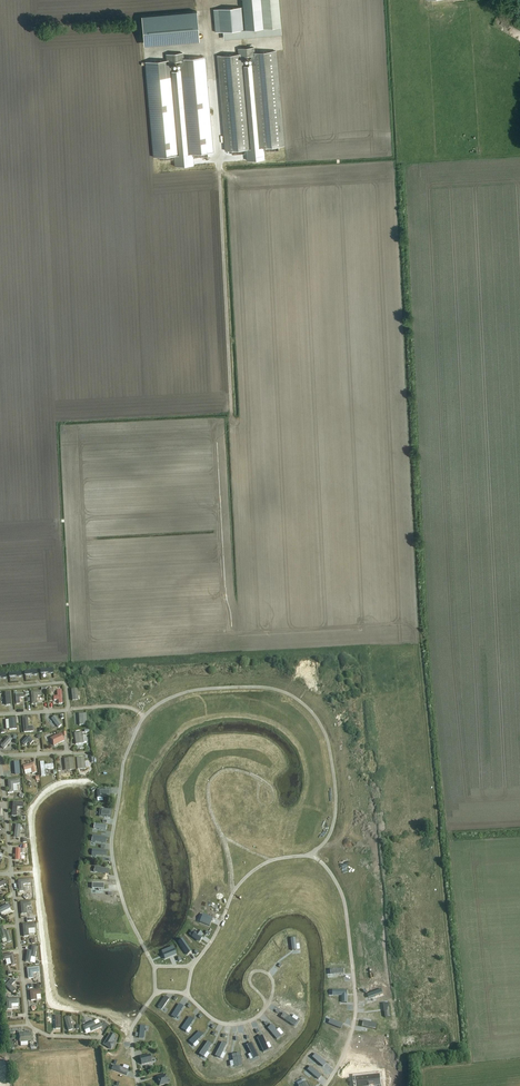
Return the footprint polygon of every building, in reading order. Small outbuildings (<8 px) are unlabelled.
[(213,10),(215,32),(223,31),(263,28),(280,26),(278,0),(242,0),(242,7),(213,10)] [(195,11),(141,16),(142,20),(142,23),(144,46),(199,41),(198,20),(197,17),(197,11),(195,11)] [(508,32),(511,27),(497,19),(494,25),(508,32)] [(275,51),(254,53),(253,47),(238,48),(238,54),(217,56),(225,151),(246,149),(247,161),(264,159),(263,147),(284,145),(275,51)] [(204,57),(183,59),(182,53),(167,55),(167,60),(146,62),(154,157),(174,155),(175,166),(193,165),(192,153),(212,152),(204,57)] [(57,696),(53,696),(54,700),(58,700),(59,704),(62,704),(62,696),(62,690),(57,690),(57,696)] [(41,691),(31,692),(31,704),(37,704),(36,696),(42,696),(41,691)] [(24,694),(15,695),(16,704),(20,704),(19,698),(24,697),(24,694)] [(79,714),(79,725),(87,725),(86,713),(79,714)] [(22,718),(24,733),(34,732),(33,727),(29,727),(28,717),(22,718)] [(56,717),(52,719),(58,727),(61,725),(56,717)] [(9,719),(9,730),(17,729),(16,719),(9,719)] [(74,733),(76,744),(84,743),(82,732),(74,733)] [(61,733),(50,738),(54,746),(65,740),(61,733)] [(9,736),(0,746),(4,749),(12,739),(9,736)] [(28,736),(22,743),(25,746),(28,743),(30,745),(34,741),(28,736)] [(76,758),(78,770),(86,769),(85,757),(76,758)] [(64,759),(65,771),(74,770),(73,758),(64,759)] [(40,762),(41,776),(45,776),(45,769),(54,768),(53,764),(44,765),(44,762),(40,762)] [(23,766),(24,771),(31,769),(32,774),(37,772),(34,763),(23,766)] [(8,781),(9,793),(14,792),(13,785),(20,784),(19,779),(8,781)] [(111,796),(110,789),(107,790),(107,789),(103,790),(98,790),(98,792),(98,795),(98,797),(111,796)] [(13,802),(12,816),(16,816),(17,808),(23,808),(23,803),(13,802)] [(110,818),(111,811),(101,809),(100,812),(99,814),(100,814),(100,816),(104,817),(108,818),(108,817),(110,818)] [(16,825),(14,837),(19,838),(20,830),(22,831),(22,828),(20,828),(21,825),(16,825)] [(16,849),(15,860),(20,860),(20,854),(24,854),(25,850),(21,849),(16,849)] [(18,881),(19,892),(24,892),(23,885),(30,884),(30,879),(18,881)] [(20,902),(21,914),(27,914),(26,907),(31,906),(30,901),(20,902)] [(0,908),(0,914),(11,908),(8,904),(0,908)] [(212,919),(202,914),(198,923),(208,928),(212,919)] [(23,925),(24,935),(28,935),(28,929),(35,929),(35,924),(23,925)] [(324,930),(325,935),(339,930),(337,925),(324,930)] [(0,928),(0,933),(2,940),(6,938),(7,943),(12,942),(8,931),(4,932),(3,927),(0,928)] [(192,937),(199,942),(203,937),(202,936),(203,933),(198,930),(197,933),(195,931),(192,937)] [(180,945),(187,955),(192,952),(185,942),(180,945)] [(27,950),(26,962),(30,962),(31,957),(35,958),(37,947),(32,946),(32,951),(27,950)] [(165,959),(176,955),(174,949),(163,954),(165,959)] [(13,954),(2,956),(3,960),(10,958),(12,966),(16,965),(13,954)] [(27,969),(28,979),(33,979),(33,973),(39,973),(39,968),(27,969)] [(12,979),(5,986),(13,993),(16,990),(11,986),(15,982),(12,979)] [(368,995),(370,999),(375,997),(376,998),(383,995),(381,990),(368,995)] [(40,991),(30,991),(31,1001),(35,1001),(35,995),(41,995),(40,991)] [(346,991),(332,991),(332,996),(341,996),(341,1003),(346,1003),(346,991)] [(158,1007),(162,1009),(164,1006),(169,999),(165,997),(158,1007)] [(6,1000),(7,1010),(12,1009),(11,1004),(19,1004),(18,999),(6,1000)] [(179,1004),(171,1016),(175,1018),(178,1014),(178,1015),(183,1007),(179,1004)] [(288,1018),(283,1014),(280,1019),(292,1027),(295,1023),(288,1018)] [(64,1018),(68,1031),(73,1030),(69,1017),(64,1018)] [(189,1017),(181,1029),(185,1031),(188,1027),(188,1028),(193,1020),(189,1017)] [(83,1026),(85,1030),(89,1028),(91,1032),(102,1027),(99,1019),(83,1026)] [(342,1024),(329,1019),(327,1024),(340,1029),(342,1024)] [(363,1021),(362,1027),(376,1030),(378,1024),(363,1021)] [(270,1026),(266,1029),(275,1040),(279,1037),(274,1031),(270,1026)] [(199,1032),(189,1041),(192,1045),(196,1041),(196,1042),(203,1035),(199,1032)] [(31,1033),(19,1033),(19,1043),(32,1042),(31,1033)] [(110,1033),(103,1045),(111,1050),(114,1044),(112,1043),(115,1037),(110,1033)] [(263,1043),(261,1037),(256,1039),(262,1053),(266,1051),(263,1043)] [(212,1045),(208,1042),(200,1054),(204,1056),(206,1052),(207,1053),(212,1045)] [(215,1056),(219,1058),(222,1053),(223,1050),(226,1045),(222,1042),(221,1043),(215,1056)] [(253,1050),(250,1044),(246,1046),(252,1060),(256,1058),(253,1050)] [(140,1057),(141,1065),(152,1062),(150,1054),(140,1057)] [(233,1061),(234,1067),(242,1066),(240,1054),(232,1055),(233,1059),(233,1061)] [(326,1063),(315,1054),(312,1057),(316,1061),(323,1067),(326,1063)] [(113,1065),(111,1070),(126,1075),(128,1071),(120,1068),(120,1067),(113,1065)] [(321,1076),(310,1067),(307,1070),(319,1080),(321,1076)] [(159,1085),(160,1085),(169,1083),(166,1074),(156,1077),(159,1085)] [(382,1074),(378,1074),(363,1075),(357,1076),(358,1085),(383,1085),(382,1074)]
